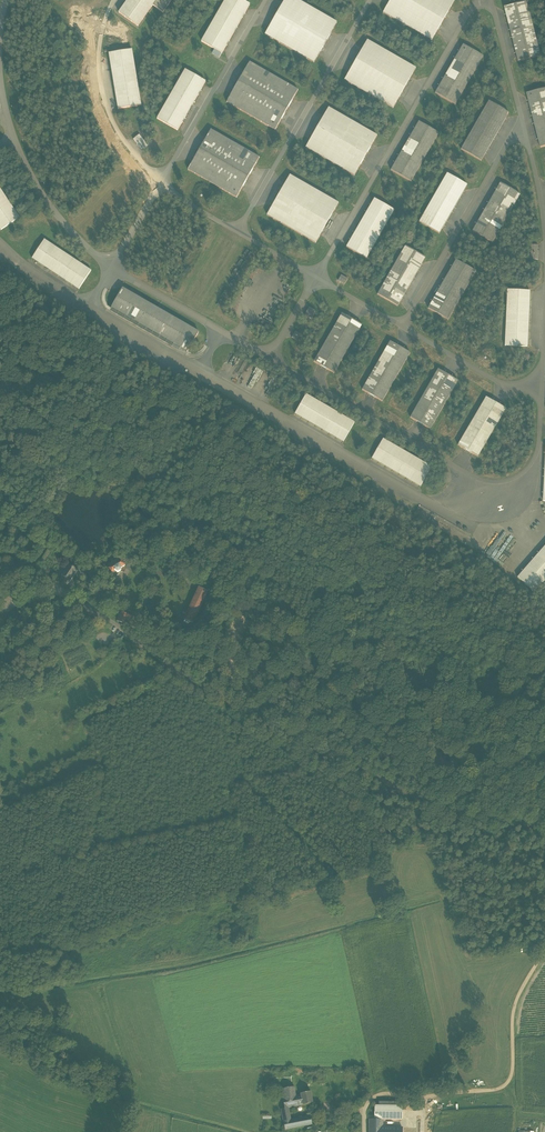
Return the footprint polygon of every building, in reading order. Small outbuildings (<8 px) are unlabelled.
[(119,13),(138,26),(152,5),(163,12),(172,0),(128,0),(119,13)] [(202,42),(222,53),(249,5),(241,0),(225,0),(202,42)] [(297,0),(285,0),(265,35),(314,63),(337,23),(297,0)] [(453,0),(390,0),(383,13),(432,41),(454,1),(453,0)] [(527,2),(505,7),(519,61),(541,56),(527,2)] [(416,68),(367,40),(344,80),(393,108),(416,68)] [(463,45),(435,93),(455,105),(483,56),(463,45)] [(132,50),(109,54),(118,109),(141,105),(132,50)] [(210,61),(206,68),(212,71),(215,64),(210,61)] [(298,90),(249,62),(227,102),(275,130),(298,90)] [(185,70),(157,119),(177,130),(205,82),(185,70)] [(527,93),(541,148),(544,146),(544,89),(527,93)] [(509,112),(489,101),(461,150),(481,161),(509,112)] [(377,136),(328,108),(306,148),(354,175),(377,136)] [(419,122),(391,170),(411,182),(439,133),(419,122)] [(259,158),(211,130),(188,170),(236,198),(259,158)] [(148,146),(139,135),(133,139),(142,151),(148,146)] [(447,174),(419,222),(439,234),(467,185),(447,174)] [(338,203),(290,175),(267,215),(315,243),(338,203)] [(500,183),(472,231),(492,243),(520,194),(500,183)] [(0,189),(0,230),(1,231),(20,218),(0,189)] [(374,199),(346,247),(366,259),(394,210),(374,199)] [(91,271),(44,240),(32,259),(79,290),(91,271)] [(425,258),(405,246),(377,295),(397,306),(425,258)] [(476,271),(456,260),(428,308),(448,320),(476,271)] [(348,279),(341,275),(338,281),(344,284),(348,279)] [(199,332),(122,288),(111,308),(188,352),(199,332)] [(530,291),(507,290),(505,346),(527,347),(530,291)] [(309,308),(305,315),(311,319),(315,311),(309,308)] [(342,314),(314,362),(334,373),(362,325),(342,314)] [(296,331),(292,338),(296,340),(300,334),(296,331)] [(390,341),(362,390),(382,401),(410,353),(390,341)] [(438,369),(410,418),(430,429),(458,381),(438,369)] [(355,422),(306,394),(295,414),(343,442),(355,422)] [(486,397),(458,445),(478,457),(506,409),(486,397)] [(432,467),(383,439),(372,458),(420,486),(432,467)] [(517,577),(534,592),(544,580),(544,546),(517,577)] [(121,560),(108,568),(111,574),(116,571),(117,572),(118,572),(119,572),(120,572),(121,571),(121,570),(121,569),(121,568),(125,565),(121,560)] [(72,566),(70,565),(62,576),(63,576),(60,580),(67,585),(70,581),(78,570),(75,568),(77,566),(73,564),(72,566)] [(199,588),(185,619),(193,623),(207,592),(199,588)] [(132,616),(120,612),(117,620),(129,625),(132,616)] [(141,619),(132,616),(129,625),(132,626),(138,628),(141,619)] [(157,623),(150,634),(158,638),(164,627),(157,623)] [(294,1087),(281,1089),(285,1108),(281,1109),(282,1115),(290,1114),(289,1108),(300,1106),(298,1095),(296,1096),(294,1087)] [(311,1092),(301,1094),(301,1095),(298,1095),(300,1106),(313,1103),(311,1092)] [(379,1106),(374,1106),(374,1120),(383,1120),(402,1120),(402,1106),(379,1106)] [(291,1120),(284,1121),(285,1130),(313,1124),(311,1116),(291,1120)] [(374,1120),(369,1120),(369,1128),(383,1128),(383,1120),(374,1120)] [(383,1128),(402,1128),(402,1120),(383,1120),(383,1128)]
